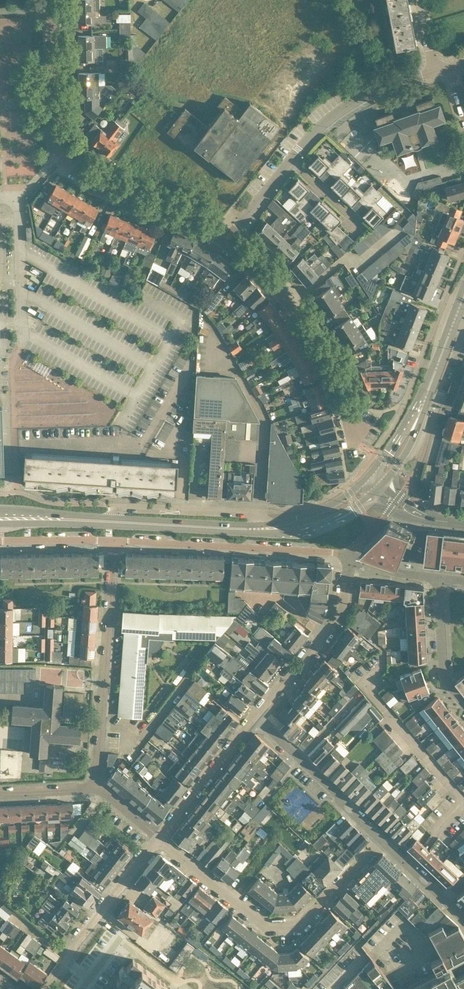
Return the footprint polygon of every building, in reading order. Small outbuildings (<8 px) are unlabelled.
[(98,0),(78,0),(78,11),(98,10),(98,0)] [(174,8),(178,11),(185,2),(182,0),(180,0),(174,8)] [(389,15),(409,11),(407,0),(386,0),(389,15)] [(142,14),(148,6),(144,2),(137,11),(142,14)] [(148,6),(142,14),(146,17),(152,9),(148,6)] [(146,17),(150,21),(157,12),(152,9),(146,17)] [(93,23),(93,15),(99,15),(98,10),(78,11),(78,23),(93,23)] [(416,46),(409,11),(389,15),(395,49),(406,48),(409,47),(416,46)] [(157,12),(150,21),(154,24),(161,15),(157,12)] [(161,15),(154,24),(158,27),(165,19),(161,15)] [(154,24),(150,21),(146,17),(142,22),(151,28),(154,24)] [(165,19),(158,27),(163,31),(169,22),(165,19)] [(151,28),(142,22),(139,26),(147,33),(151,28)] [(154,24),(151,28),(147,33),(151,36),(158,27),(154,24)] [(158,27),(151,36),(156,40),(163,31),(158,27)] [(106,35),(78,35),(78,48),(98,47),(98,48),(102,48),(106,47),(106,35)] [(134,60),(142,50),(137,47),(136,45),(130,46),(133,58),(134,60)] [(98,47),(78,48),(78,60),(102,60),(102,48),(98,48),(98,47)] [(137,64),(146,53),(142,50),(134,60),(137,64)] [(99,86),(98,72),(79,72),(79,86),(99,86)] [(131,81),(128,86),(136,93),(140,88),(131,81)] [(99,86),(79,86),(79,97),(85,97),(85,112),(94,119),(100,111),(102,108),(99,106),(99,98),(99,90),(100,90),(110,98),(117,90),(110,85),(99,86)] [(374,127),(378,140),(379,142),(392,138),(397,152),(412,147),(412,148),(415,148),(417,148),(420,147),(422,145),(423,144),(422,143),(437,138),(432,124),(444,119),(439,104),(434,106),(432,99),(416,104),(418,110),(409,113),(408,110),(401,113),(402,116),(393,119),(391,113),(375,119),(378,126),(374,127)] [(236,181),(276,124),(244,102),(233,118),(217,106),(205,123),(182,108),(165,132),(236,181)] [(94,123),(87,133),(93,138),(91,141),(100,148),(122,120),(117,117),(114,121),(113,120),(104,131),(101,128),(94,123)] [(122,120),(100,148),(109,155),(119,143),(115,140),(121,132),(124,129),(123,127),(126,124),(126,123),(122,120)] [(331,175),(344,160),(339,155),(331,163),(329,161),(324,157),(323,159),(322,159),(318,155),(310,164),(309,166),(310,167),(318,174),(318,173),(320,175),(321,174),(325,170),(331,175)] [(341,196),(350,186),(347,182),(349,180),(342,174),(350,166),(344,160),(331,175),(336,180),(332,184),(331,185),(333,187),(332,188),(341,196)] [(417,183),(411,196),(418,199),(423,188),(442,182),(440,176),(431,179),(421,182),(417,183)] [(296,181),(288,190),(292,194),(290,196),(295,200),(287,209),(294,216),(308,201),(303,196),(307,192),(307,191),(308,190),(306,189),(307,188),(300,181),(299,181),(298,179),(296,181)] [(463,183),(439,190),(437,184),(445,182),(445,181),(442,182),(423,188),(424,193),(438,189),(440,194),(446,192),(449,200),(463,195),(463,187),(463,183)] [(46,199),(41,208),(53,214),(58,206),(66,191),(65,191),(65,189),(62,188),(61,188),(56,185),(52,193),(50,192),(46,199)] [(363,205),(376,190),(371,185),(363,193),(356,187),(354,189),(350,186),(341,196),(350,204),(352,205),(353,204),(357,200),(363,205)] [(383,216),(382,216),(386,212),(376,203),(382,196),(376,190),(363,205),(368,210),(364,214),(364,215),(363,216),(365,217),(364,218),(373,227),(383,216)] [(58,206),(53,214),(57,217),(62,208),(68,212),(77,197),(76,197),(75,195),(73,194),(71,194),(66,191),(58,206)] [(79,218),(87,204),(83,201),(82,200),(80,198),(78,198),(77,197),(68,212),(74,215),(69,224),(74,227),(79,218)] [(264,242),(281,222),(280,222),(285,218),(283,215),(286,212),(272,199),(267,206),(278,217),(270,225),(266,222),(256,235),(264,242)] [(461,211),(452,207),(437,200),(434,208),(442,211),(437,222),(458,231),(463,220),(458,218),(461,211)] [(314,206),(308,201),(294,216),(298,220),(307,211),(313,217),(315,215),(320,220),(330,209),(321,201),(321,202),(319,201),(318,202),(314,206)] [(93,218),(98,210),(93,207),(93,205),(90,204),(88,204),(87,204),(79,218),(85,221),(82,225),(80,230),(84,233),(89,224),(91,225),(95,219),(93,218)] [(339,218),(330,209),(320,220),(323,222),(321,224),(329,232),(327,234),(335,242),(336,244),(346,234),(336,225),(339,222),(340,220),(338,219),(339,218)] [(292,218),(286,212),(283,215),(285,218),(289,222),(292,218)] [(115,235),(121,220),(120,219),(120,218),(117,217),(115,217),(110,215),(107,224),(105,223),(102,230),(104,230),(100,240),(105,242),(106,237),(104,236),(106,231),(115,235)] [(123,248),(133,224),(131,223),(131,222),(128,221),(126,222),(121,220),(115,235),(113,240),(111,244),(115,246),(119,237),(126,239),(123,248)] [(403,229),(402,230),(408,232),(414,235),(415,226),(410,221),(403,229)] [(271,249),(282,237),(279,233),(285,226),(281,222),(264,242),(271,249)] [(381,222),(376,226),(383,235),(392,227),(381,222)] [(453,242),(458,231),(437,222),(429,241),(444,248),(448,240),(453,242)] [(279,256),(306,227),(302,223),(297,228),(292,233),(293,233),(290,236),(286,233),(282,237),(271,249),(279,256)] [(137,245),(144,228),(139,227),(138,225),(135,224),(134,225),(133,224),(123,248),(121,255),(126,257),(123,263),(129,266),(134,253),(135,250),(136,249),(137,245)] [(383,235),(376,226),(371,230),(378,239),(383,235)] [(286,263),(297,251),(294,248),(300,240),(301,241),(310,231),(306,227),(279,256),(286,263)] [(152,241),(155,233),(150,231),(149,230),(146,228),(145,229),(144,228),(137,245),(136,249),(142,251),(140,256),(145,258),(143,264),(151,267),(155,254),(149,252),(153,242),(152,241)] [(170,261),(184,235),(174,230),(167,244),(172,247),(166,259),(170,261)] [(378,239),(371,230),(366,234),(373,243),(378,239)] [(410,245),(414,235),(408,232),(399,241),(406,249),(409,246),(410,247),(410,245)] [(327,233),(323,236),(331,246),(335,242),(327,234),(327,233)] [(373,243),(366,234),(362,238),(368,247),(373,243)] [(85,235),(75,254),(81,258),(91,238),(85,235)] [(190,271),(205,246),(194,240),(184,235),(170,261),(176,263),(182,251),(187,254),(192,257),(185,268),(190,271)] [(368,247),(362,238),(357,242),(364,251),(368,247)] [(53,245),(61,249),(64,243),(57,239),(53,245)] [(406,249),(399,241),(394,244),(401,253),(406,249)] [(364,251),(357,242),(352,246),(359,254),(364,251)] [(401,253),(394,244),(389,248),(396,257),(398,255),(399,255),(401,253)] [(449,257),(447,256),(448,255),(432,248),(430,253),(410,245),(410,247),(406,254),(411,256),(413,251),(420,255),(444,265),(445,261),(447,261),(449,257)] [(213,276),(225,260),(216,253),(205,246),(190,271),(194,274),(201,263),(207,266),(211,269),(203,280),(205,282),(206,282),(207,283),(208,282),(213,276)] [(406,254),(410,247),(409,246),(406,249),(401,253),(399,255),(404,261),(408,262),(411,256),(406,254)] [(396,257),(389,248),(384,252),(391,261),(396,257)] [(391,261),(384,252),(379,256),(387,265),(391,261)] [(297,275),(318,257),(314,253),(305,261),(302,258),(291,267),(297,275)] [(426,263),(424,268),(421,275),(413,272),(411,277),(419,280),(435,287),(436,283),(437,284),(439,279),(438,278),(440,275),(440,273),(442,274),(444,269),(442,268),(444,265),(420,255),(418,260),(426,263)] [(387,265),(379,256),(375,260),(382,269),(387,265)] [(297,275),(306,286),(318,276),(318,275),(324,270),(319,263),(321,261),(318,257),(297,275)] [(224,279),(234,266),(225,260),(213,276),(208,282),(207,283),(209,284),(208,285),(212,287),(220,276),(224,279)] [(382,269),(375,260),(370,264),(377,273),(382,269)] [(399,272),(401,267),(392,263),(390,266),(399,272)] [(377,273),(370,264),(365,268),(372,277),(377,273)] [(109,277),(112,269),(102,266),(99,274),(109,277)] [(164,273),(151,267),(146,279),(158,285),(164,273)] [(372,277),(365,268),(360,272),(368,281),(370,279),(372,277)] [(345,276),(351,286),(357,282),(351,272),(345,276)] [(368,281),(360,272),(356,276),(362,286),(368,281)] [(123,282),(111,276),(108,283),(119,289),(123,282)] [(240,302),(256,286),(245,276),(238,283),(237,282),(232,287),(233,288),(226,295),(231,299),(234,297),(240,302)] [(315,297),(322,307),(337,297),(341,294),(330,277),(326,281),(327,282),(316,289),(319,294),(315,297)] [(368,281),(362,286),(370,298),(377,282),(376,282),(370,279),(368,281)] [(168,290),(170,285),(161,280),(158,285),(168,290)] [(420,295),(429,299),(432,294),(433,294),(435,289),(434,288),(435,287),(419,280),(416,287),(408,284),(405,291),(419,297),(420,295)] [(179,290),(170,285),(168,290),(176,295),(179,290)] [(179,290),(176,295),(185,300),(187,294),(189,292),(181,287),(179,290)] [(265,297),(258,288),(234,310),(238,316),(251,304),(254,308),(265,297)] [(218,290),(204,311),(206,314),(208,313),(211,311),(214,306),(216,304),(221,298),(223,294),(218,290)] [(427,311),(425,310),(426,309),(415,305),(417,301),(412,299),(413,297),(399,292),(397,298),(390,295),(386,304),(391,306),(392,305),(396,307),(395,308),(422,318),(423,315),(426,316),(427,311)] [(196,299),(187,294),(185,300),(193,304),(196,299)] [(343,307),(344,307),(337,297),(322,307),(328,317),(332,314),(335,319),(346,312),(343,307)] [(196,301),(194,305),(203,310),(205,306),(196,301)] [(275,309),(269,301),(258,310),(261,314),(246,327),(248,330),(254,326),(255,325),(264,318),(275,309)] [(387,317),(391,306),(387,305),(382,316),(387,317)] [(418,328),(422,318),(395,308),(393,313),(405,318),(404,322),(401,329),(386,324),(384,329),(414,340),(418,328)] [(283,319),(275,309),(264,318),(255,325),(254,326),(257,330),(261,326),(263,329),(269,325),(271,327),(274,332),(254,345),(256,349),(268,342),(289,328),(283,319)] [(341,337),(356,327),(350,317),(346,312),(335,319),(339,324),(335,327),(341,337)] [(410,350),(414,340),(384,329),(386,324),(386,322),(381,320),(380,331),(382,332),(382,333),(397,339),(395,344),(410,350)] [(226,334),(234,328),(230,323),(220,332),(223,338),(227,335),(226,334)] [(373,340),(362,323),(356,327),(341,337),(347,347),(352,345),(355,350),(365,343),(366,345),(374,342),(372,340),(373,340)] [(301,347),(295,338),(289,328),(268,342),(273,350),(282,344),(283,346),(286,351),(275,358),(278,363),(280,361),(301,347)] [(227,335),(223,338),(228,346),(232,342),(227,335)] [(236,340),(227,347),(232,353),(241,347),(236,340)] [(393,367),(393,359),(391,359),(391,354),(391,347),(388,346),(388,370),(380,370),(380,386),(390,386),(389,383),(395,367),(393,367)] [(308,358),(301,347),(280,361),(282,365),(292,359),(295,365),(308,358)] [(395,367),(389,383),(390,386),(396,388),(407,359),(406,359),(408,353),(407,353),(398,350),(396,356),(400,357),(399,361),(393,359),(393,367),(395,367)] [(289,375),(278,380),(280,385),(313,368),(308,358),(295,365),(296,366),(287,371),(289,375)] [(245,359),(238,364),(242,371),(250,367),(245,359)] [(370,383),(364,368),(366,368),(366,359),(354,365),(364,389),(371,386),(370,383)] [(380,386),(380,370),(380,365),(371,365),(371,361),(368,361),(368,359),(366,359),(366,368),(364,368),(370,383),(371,386),(380,386)] [(296,388),(318,377),(313,368),(280,385),(284,395),(296,389),(296,388)] [(247,380),(256,375),(252,369),(244,374),(247,380)] [(258,420),(235,377),(196,375),(193,416),(226,418),(225,437),(256,439),(258,420)] [(257,383),(251,387),(256,395),(262,392),(257,383)] [(323,393),(320,383),(305,388),(307,393),(290,399),(292,404),(288,405),(288,406),(298,402),(323,393)] [(266,392),(256,396),(261,405),(270,401),(266,392)] [(327,403),(323,393),(298,402),(288,406),(290,411),(310,404),(312,409),(327,403)] [(454,402),(455,403),(454,404),(461,407),(463,408),(463,397),(458,394),(457,398),(456,397),(454,402)] [(311,421),(331,416),(328,406),(295,415),(297,422),(310,418),(311,421)] [(221,497),(225,437),(226,418),(193,416),(192,442),(211,443),(208,496),(221,497)] [(447,426),(463,431),(463,420),(456,418),(451,416),(450,417),(449,417),(448,422),(449,422),(447,426)] [(335,429),(332,418),(300,426),(302,432),(318,428),(320,433),(335,429)] [(277,420),(271,422),(277,433),(282,431),(277,420)] [(295,468),(277,433),(271,422),(269,452),(268,465),(269,465),(268,478),(267,478),(266,500),(275,500),(275,502),(288,503),(288,501),(303,502),(304,485),(302,486),(295,468)] [(447,426),(446,429),(446,428),(444,433),(445,434),(445,435),(443,440),(453,443),(459,445),(460,440),(462,435),(463,436),(463,431),(447,426)] [(338,441),(335,431),(305,438),(307,445),(319,442),(320,445),(338,441)] [(287,433),(280,435),(283,444),(289,442),(287,433)] [(452,448),(453,443),(443,440),(442,445),(452,448)] [(340,454),(338,443),(310,449),(312,457),(323,454),(324,458),(340,454)] [(116,491),(122,491),(174,494),(174,485),(176,485),(177,462),(25,453),(23,475),(25,476),(25,485),(110,490),(109,495),(116,496),(116,491)] [(343,467),(341,456),(310,462),(311,469),(326,466),(326,470),(343,467)] [(250,499),(252,472),(254,472),(254,464),(250,464),(249,472),(246,472),(246,475),(240,475),(239,498),(250,499)] [(442,501),(446,466),(440,466),(439,474),(437,473),(436,482),(432,482),(430,499),(442,501)] [(345,479),(343,469),(315,473),(317,484),(345,479)] [(456,502),(457,492),(458,486),(460,470),(454,469),(453,486),(446,485),(444,501),(456,502)] [(239,498),(240,475),(234,474),(234,471),(228,470),(227,497),(239,498)] [(391,521),(364,546),(366,547),(373,549),(375,550),(380,552),(388,555),(396,558),(402,560),(463,568),(463,533),(408,527),(391,521)] [(99,573),(98,552),(85,553),(85,550),(79,550),(79,553),(52,553),(52,551),(46,551),(46,553),(20,554),(20,551),(14,551),(14,554),(0,554),(0,574),(99,573)] [(223,577),(224,556),(210,556),(210,553),(204,553),(204,555),(178,555),(178,552),(172,552),(172,554),(145,554),(145,551),(139,551),(139,553),(125,553),(125,573),(223,577)] [(313,566),(313,560),(233,554),(230,586),(284,590),(285,586),(297,587),(297,591),(311,592),(312,592),(311,595),(324,596),(325,593),(325,589),(327,589),(328,576),(329,576),(330,564),(318,563),(318,566),(313,566)] [(359,595),(373,597),(375,581),(360,580),(359,595)] [(373,597),(388,598),(390,583),(375,581),(373,597)] [(388,598),(403,600),(405,585),(390,583),(388,598)] [(405,600),(405,601),(423,600),(423,587),(405,585),(403,600),(405,600)] [(95,604),(96,591),(85,590),(85,597),(82,597),(81,604),(84,604),(83,617),(96,618),(97,605),(95,604)] [(240,612),(247,603),(244,600),(241,600),(241,597),(235,597),(235,591),(228,591),(227,611),(240,612)] [(325,596),(326,593),(325,593),(311,592),(310,604),(306,612),(311,615),(320,620),(325,612),(325,610),(326,609),(326,608),(326,607),(327,606),(327,596),(325,596)] [(12,599),(3,599),(3,608),(0,608),(0,621),(12,621),(12,599)] [(405,601),(405,613),(424,612),(423,600),(405,601)] [(274,625),(286,610),(275,601),(263,617),(267,619),(274,625)] [(241,625),(253,610),(247,603),(240,612),(235,617),(234,619),(239,623),(241,625)] [(364,618),(368,613),(364,610),(357,609),(356,613),(349,624),(362,634),(363,633),(365,630),(368,627),(371,623),(368,621),(364,618)] [(155,614),(134,613),(124,612),(123,619),(122,629),(125,629),(119,715),(129,716),(142,716),(145,674),(146,660),(146,656),(151,656),(150,652),(152,651),(154,651),(155,650),(157,649),(158,648),(160,646),(162,644),(162,642),(163,639),(172,639),(172,638),(215,639),(216,633),(218,633),(221,635),(223,633),(225,631),(234,619),(235,617),(155,614)] [(405,613),(406,625),(425,624),(424,612),(405,613)] [(368,621),(372,616),(368,613),(364,618),(368,621)] [(372,624),(376,619),(372,616),(368,621),(371,623),(372,624)] [(95,631),(96,618),(83,617),(76,617),(75,630),(95,631)] [(229,634),(239,623),(234,619),(225,631),(229,634)] [(295,652),(308,635),(300,629),(295,625),(288,619),(283,626),(286,628),(290,631),(283,640),(282,641),(287,645),(295,652)] [(376,627),(380,622),(376,619),(372,624),(376,627)] [(12,621),(0,621),(0,634),(12,634),(12,621)] [(406,625),(407,637),(425,636),(425,624),(406,625)] [(294,653),(286,647),(260,626),(254,634),(267,645),(287,662),(294,653)] [(382,650),(359,632),(357,634),(347,626),(339,636),(354,648),(359,641),(370,650),(372,647),(374,649),(373,651),(376,653),(382,650)] [(94,644),(95,631),(75,630),(74,643),(94,644)] [(12,647),(12,634),(0,634),(0,647),(12,647)] [(223,634),(217,641),(224,646),(230,639),(223,634)] [(365,657),(354,648),(339,636),(329,648),(335,653),(327,662),(335,669),(343,659),(344,659),(350,652),(362,661),(365,657)] [(426,648),(425,636),(407,637),(407,649),(426,648)] [(281,660),(273,654),(268,650),(264,654),(248,641),(244,647),(251,652),(273,669),(277,665),(278,665),(280,663),(279,662),(281,660)] [(261,694),(268,685),(215,642),(206,653),(220,664),(233,675),(238,668),(246,674),(241,679),(248,684),(261,694)] [(93,658),(94,644),(74,643),(73,655),(69,655),(69,663),(91,665),(91,657),(93,658)] [(61,651),(57,651),(54,651),(54,645),(51,645),(51,644),(48,644),(47,661),(61,662),(61,651)] [(12,647),(0,647),(0,661),(18,661),(18,647),(12,647)] [(427,660),(426,648),(407,649),(408,661),(427,660)] [(269,674),(273,669),(251,652),(246,658),(251,662),(249,666),(257,673),(265,679),(266,678),(268,677),(269,676),(269,674)] [(191,673),(199,662),(193,657),(185,668),(191,673)] [(337,671),(335,669),(327,662),(324,659),(320,664),(318,662),(314,666),(317,668),(318,667),(331,678),(336,672),(337,671)] [(255,692),(233,675),(224,667),(220,673),(238,687),(235,692),(239,695),(247,701),(255,692)] [(318,667),(317,668),(313,672),(311,670),(307,674),(310,676),(310,675),(323,686),(330,679),(331,678),(318,667)] [(24,693),(24,680),(36,681),(36,668),(0,668),(0,692),(24,693)] [(421,668),(400,675),(404,687),(425,680),(421,668)] [(323,686),(310,675),(310,676),(306,680),(303,678),(300,682),(305,686),(306,686),(316,695),(323,686)] [(195,679),(186,691),(199,701),(208,690),(195,679)] [(425,680),(404,687),(397,689),(402,701),(429,691),(425,680)] [(354,684),(347,692),(352,697),(359,689),(354,684)] [(31,753),(40,754),(39,770),(44,770),(45,754),(46,754),(47,738),(87,741),(88,726),(58,724),(61,686),(46,685),(45,707),(13,705),(13,711),(8,711),(8,719),(33,721),(31,753)] [(316,695),(306,686),(305,686),(301,691),(299,688),(295,692),(298,694),(311,706),(318,698),(315,696),(316,695)] [(389,690),(385,693),(390,699),(394,695),(389,690)] [(186,691),(180,698),(195,710),(201,702),(199,701),(186,691)] [(238,713),(246,703),(232,692),(229,697),(222,691),(217,698),(223,703),(229,708),(230,707),(238,713)] [(342,696),(339,700),(344,704),(347,700),(348,701),(352,697),(347,692),(343,696),(342,696)] [(390,699),(385,693),(381,696),(386,702),(390,699)] [(311,706),(298,694),(294,699),(292,696),(288,700),(293,705),(302,712),(304,713),(311,706)] [(350,728),(372,705),(365,696),(335,727),(343,735),(350,728)] [(431,717),(446,705),(438,696),(423,707),(431,717)] [(180,698),(173,706),(184,715),(188,718),(195,710),(180,698)] [(339,700),(332,707),(337,711),(344,704),(339,700)] [(295,720),(302,712),(293,705),(288,710),(285,708),(279,715),(287,721),(285,724),(288,727),(295,720)] [(362,727),(372,717),(377,722),(383,717),(372,705),(350,728),(356,734),(362,727)] [(439,727),(453,715),(446,705),(431,717),(439,727)] [(184,715),(173,706),(167,715),(177,723),(184,715)] [(233,729),(239,721),(231,715),(222,707),(215,715),(233,729)] [(337,711),(332,707),(328,712),(333,716),(337,711)] [(227,736),(233,729),(215,715),(214,713),(207,721),(227,736)] [(167,715),(162,723),(174,733),(180,725),(177,723),(167,715)] [(453,715),(439,727),(446,736),(461,724),(453,715)] [(305,730),(303,728),(303,727),(295,720),(288,727),(285,724),(280,729),(281,731),(283,733),(297,744),(300,740),(298,738),(305,730)] [(220,744),(227,736),(207,721),(201,729),(220,744)] [(174,733),(162,723),(155,731),(167,741),(174,733)] [(418,723),(414,726),(419,732),(422,728),(418,723)] [(463,737),(463,728),(461,724),(446,736),(453,745),(463,737)] [(419,732),(414,726),(410,729),(415,735),(419,732)] [(214,752),(220,744),(201,729),(198,727),(195,732),(197,734),(195,737),(214,752)] [(394,740),(384,729),(377,735),(372,739),(382,751),(394,740)] [(255,733),(248,741),(261,752),(263,753),(266,749),(275,757),(278,754),(255,733)] [(316,763),(323,755),(333,745),(324,736),(308,754),(310,755),(309,756),(316,763)] [(208,760),(214,752),(195,737),(188,745),(195,750),(208,760)] [(453,745),(461,755),(463,752),(463,737),(453,745)] [(402,750),(394,740),(382,751),(396,766),(403,759),(399,755),(402,752),(402,750)] [(261,752),(248,741),(241,750),(254,760),(263,767),(266,763),(259,758),(263,753),(261,752)] [(433,741),(429,744),(434,750),(438,747),(433,741)] [(434,750),(429,744),(426,747),(430,753),(434,750)] [(201,768),(208,760),(195,750),(188,745),(182,753),(188,757),(201,768)] [(328,774),(340,761),(345,757),(335,748),(318,765),(328,774)] [(195,776),(201,768),(188,757),(188,758),(185,761),(172,750),(168,755),(176,760),(195,776)] [(254,760),(241,750),(235,758),(248,769),(254,774),(256,771),(260,775),(263,777),(267,773),(264,770),(262,769),(263,767),(254,760)] [(396,766),(382,751),(375,758),(389,773),(396,766)] [(152,757),(146,752),(140,759),(146,764),(152,757)] [(445,763),(449,759),(448,759),(444,753),(436,759),(441,766),(445,763)] [(406,773),(418,763),(411,755),(400,767),(406,773)] [(248,769),(235,758),(228,767),(244,780),(243,780),(251,787),(255,782),(250,778),(254,774),(248,769)] [(144,765),(137,759),(133,765),(139,771),(144,765)] [(290,766),(284,760),(283,759),(277,766),(285,773),(290,766)] [(454,765),(449,759),(445,763),(450,768),(454,765)] [(188,784),(195,776),(176,760),(169,769),(175,774),(180,778),(188,784)] [(337,782),(349,769),(341,762),(329,775),(337,782)] [(344,789),(364,768),(359,763),(351,772),(349,769),(337,782),(344,789)] [(450,768),(445,763),(441,766),(446,771),(450,768)] [(454,764),(454,765),(450,768),(446,771),(452,778),(460,771),(454,764)] [(106,781),(157,823),(169,808),(164,804),(118,766),(106,781)] [(285,773),(277,766),(277,767),(270,775),(278,782),(285,773)] [(430,773),(425,766),(411,780),(417,785),(418,786),(424,779),(430,773)] [(244,780),(228,767),(221,775),(240,791),(243,787),(248,791),(251,787),(243,780),(244,780)] [(351,796),(363,783),(361,781),(369,772),(364,768),(344,789),(351,796)] [(187,786),(179,780),(174,776),(172,779),(161,771),(158,776),(180,794),(187,786)] [(240,791),(221,775),(214,784),(233,800),(246,810),(252,816),(259,808),(256,805),(253,802),(249,799),(245,803),(236,795),(240,791)] [(180,794),(158,776),(154,780),(158,784),(155,788),(162,794),(168,799),(173,803),(180,794)] [(417,800),(431,786),(424,779),(418,786),(417,785),(411,792),(418,798),(416,800),(417,800)] [(359,803),(371,790),(363,783),(351,796),(359,803)] [(385,793),(387,791),(388,790),(382,783),(368,798),(361,805),(368,812),(380,799),(385,793)] [(233,800),(214,784),(207,792),(220,803),(219,804),(226,809),(233,800)] [(263,798),(269,791),(271,789),(267,786),(266,784),(264,786),(258,793),(263,798)] [(396,786),(391,791),(395,796),(401,791),(396,786)] [(425,803),(436,791),(434,789),(431,786),(417,800),(420,804),(423,806),(426,803),(425,803)] [(375,818),(394,798),(387,791),(385,793),(380,799),(368,812),(374,817),(375,818)] [(443,799),(436,791),(425,803),(426,803),(433,810),(443,799)] [(220,803),(207,792),(200,801),(220,818),(227,810),(226,809),(219,804),(220,803)] [(263,798),(258,793),(259,794),(253,802),(256,805),(260,800),(261,801),(263,798)] [(381,824),(400,804),(394,798),(375,818),(381,824)] [(168,799),(164,804),(169,808),(173,803),(168,799)] [(200,801),(193,809),(207,821),(212,816),(214,818),(215,819),(216,818),(218,820),(220,818),(200,801)] [(252,816),(251,817),(261,826),(262,825),(259,823),(271,809),(265,804),(263,802),(259,808),(252,816)] [(60,803),(47,804),(47,818),(60,817),(60,803)] [(73,816),(73,803),(60,803),(60,817),(73,816)] [(34,804),(20,805),(21,819),(34,818),(34,804)] [(47,804),(34,804),(34,818),(47,818),(47,804)] [(388,831),(407,811),(406,810),(407,810),(400,804),(381,824),(388,831)] [(20,805),(7,806),(8,819),(21,819),(20,805)] [(0,806),(0,820),(8,819),(7,806),(0,806)] [(395,837),(413,817),(416,814),(410,807),(407,810),(406,810),(407,811),(388,831),(395,837)] [(207,821),(193,809),(186,818),(206,834),(213,826),(207,821)] [(251,817),(252,816),(246,810),(240,818),(246,823),(251,817)] [(249,841),(261,826),(251,817),(246,823),(247,824),(242,831),(247,835),(245,837),(249,841)] [(403,842),(420,824),(413,817),(395,837),(400,843),(401,843),(403,842)] [(205,840),(208,836),(206,834),(186,818),(180,827),(200,843),(203,838),(205,840)] [(338,842),(354,826),(346,819),(339,826),(334,822),(325,831),(337,842),(338,842)] [(103,830),(91,821),(84,829),(85,829),(85,830),(94,837),(96,839),(96,838),(103,830)] [(231,828),(236,832),(242,825),(237,821),(233,825),(231,828)] [(67,822),(60,823),(61,840),(71,828),(67,828),(67,822)] [(426,829),(421,824),(418,827),(423,832),(426,829)] [(350,844),(361,832),(354,826),(338,842),(345,849),(350,844)] [(199,843),(200,843),(180,827),(171,837),(189,851),(197,841),(199,843)] [(85,830),(79,838),(88,845),(94,837),(85,830)] [(231,830),(225,836),(229,840),(235,833),(231,830)] [(368,840),(368,839),(361,832),(350,844),(345,849),(335,859),(343,866),(368,840)] [(229,840),(225,836),(225,837),(221,833),(214,841),(224,848),(230,841),(229,840)] [(40,839),(34,834),(28,843),(34,848),(40,839)] [(406,848),(414,855),(416,857),(419,860),(432,873),(443,861),(430,849),(429,850),(426,847),(423,845),(411,834),(403,842),(408,846),(406,848)] [(86,844),(74,835),(68,842),(80,852),(86,844)] [(455,838),(450,844),(453,847),(458,841),(455,838)] [(125,861),(132,853),(118,842),(115,846),(110,841),(106,846),(125,861)] [(210,851),(201,862),(208,867),(222,848),(223,849),(224,848),(214,841),(216,843),(209,851),(210,851)] [(220,877),(248,842),(247,841),(236,853),(231,849),(224,858),(222,856),(211,869),(220,877)] [(241,861),(253,847),(248,842),(220,877),(229,884),(240,870),(235,866),(240,860),(241,861)] [(286,848),(281,844),(277,848),(280,851),(282,853),(286,848)] [(119,869),(125,861),(106,846),(103,850),(104,852),(101,856),(105,858),(119,869)] [(450,854),(453,851),(447,846),(444,849),(450,854)] [(291,853),(286,848),(282,853),(287,857),(291,853)] [(450,860),(456,854),(453,851),(450,854),(447,857),(450,860)] [(295,858),(291,853),(287,857),(288,858),(292,862),(295,858)] [(386,887),(402,871),(383,853),(378,858),(366,871),(349,888),(357,895),(364,902),(369,906),(385,889),(386,887)] [(188,876),(162,855),(160,854),(157,854),(151,862),(181,886),(188,876)] [(119,869),(105,858),(101,856),(100,855),(94,863),(112,877),(119,869)] [(318,855),(307,866),(326,884),(341,868),(329,857),(327,855),(323,859),(318,855)] [(315,895),(326,884),(300,860),(297,857),(295,858),(292,862),(287,866),(286,868),(297,878),(301,881),(300,882),(311,893),(315,895)] [(292,862),(288,858),(283,863),(287,866),(292,862)] [(91,860),(84,869),(106,886),(112,877),(94,863),(91,860)] [(432,873),(446,885),(458,876),(443,861),(432,873)] [(181,886),(151,862),(144,871),(165,888),(167,889),(170,892),(169,893),(173,896),(174,895),(181,886)] [(66,875),(63,872),(48,863),(44,868),(53,875),(55,872),(58,875),(63,879),(72,887),(70,891),(66,895),(72,900),(76,896),(81,900),(89,907),(96,898),(72,879),(66,875)] [(96,898),(102,891),(76,870),(74,873),(67,867),(63,872),(66,875),(72,879),(96,898)] [(165,888),(144,871),(135,882),(149,893),(153,888),(166,898),(169,893),(170,892),(167,889),(165,888)] [(410,879),(402,871),(386,887),(390,891),(380,902),(384,906),(394,895),(410,879)] [(186,895),(190,891),(196,883),(188,876),(181,886),(174,895),(173,896),(177,899),(178,898),(183,892),(186,895)] [(256,896),(266,883),(268,881),(266,879),(264,882),(259,878),(253,885),(247,892),(250,895),(251,893),(256,896)] [(298,882),(293,887),(307,901),(309,898),(307,897),(311,893),(300,882),(301,881),(297,878),(295,880),(298,882)] [(397,906),(409,895),(417,886),(410,879),(394,895),(398,898),(395,902),(389,908),(392,912),(397,906)] [(261,904),(273,889),(268,885),(270,883),(268,881),(266,883),(256,896),(260,900),(259,902),(261,904)] [(188,917),(207,892),(199,885),(193,893),(181,909),(188,915),(187,916),(188,917)] [(414,901),(423,892),(417,886),(409,895),(414,901)] [(307,901),(293,887),(289,891),(296,906),(298,905),(299,906),(303,902),(304,903),(307,901)] [(273,907),(278,892),(277,892),(273,889),(261,904),(264,906),(265,904),(270,908),(270,907),(273,907)] [(296,906),(289,891),(283,892),(285,911),(288,911),(288,909),(293,908),(293,907),(296,906)] [(358,903),(354,898),(346,891),(340,898),(362,920),(366,916),(355,906),(358,903)] [(209,906),(215,898),(207,892),(188,917),(196,922),(199,918),(200,918),(209,906)] [(285,911),(283,892),(278,892),(273,907),(275,908),(275,909),(281,909),(281,912),(285,911)] [(72,901),(70,903),(66,900),(62,904),(50,894),(49,895),(46,893),(45,893),(44,893),(43,894),(42,893),(40,895),(46,899),(67,917),(70,914),(73,917),(79,910),(78,910),(80,907),(72,901)] [(169,893),(166,898),(172,903),(169,907),(176,912),(182,903),(177,899),(173,896),(169,893)] [(156,916),(165,904),(153,895),(144,907),(145,908),(143,910),(129,900),(118,916),(142,933),(148,925),(153,917),(152,916),(153,914),(156,916)] [(411,912),(418,905),(414,901),(409,895),(397,906),(407,916),(411,912)] [(362,920),(340,898),(332,906),(339,913),(344,918),(348,914),(359,924),(362,920)] [(65,920),(67,917),(46,899),(41,905),(48,910),(44,915),(43,914),(38,921),(44,927),(45,926),(53,932),(58,926),(63,930),(69,923),(65,920)] [(211,919),(203,929),(208,933),(216,923),(222,916),(228,908),(217,900),(205,915),(211,919)] [(5,902),(0,907),(10,915),(14,909),(5,902)] [(442,918),(446,914),(438,907),(434,911),(442,918)] [(169,918),(174,912),(169,908),(164,914),(169,918)] [(382,923),(392,912),(389,908),(378,919),(382,922),(382,923)] [(343,923),(337,916),(329,909),(327,912),(329,914),(325,918),(339,931),(341,929),(339,927),(343,923)] [(419,911),(411,920),(418,927),(422,923),(426,919),(427,918),(419,911)] [(438,923),(442,918),(434,911),(430,915),(438,923)] [(452,920),(446,914),(442,918),(438,923),(434,927),(430,931),(428,932),(441,956),(431,962),(436,971),(463,956),(463,936),(458,925),(445,932),(442,926),(452,920)] [(229,933),(241,919),(238,917),(237,919),(232,915),(222,928),(220,930),(222,932),(224,929),(229,933)] [(434,927),(438,923),(430,915),(427,918),(426,919),(434,927)] [(339,931),(325,918),(321,922),(319,920),(317,922),(331,936),(334,932),(336,934),(339,931)] [(378,918),(369,927),(374,931),(382,922),(378,919),(378,918)] [(180,925),(172,919),(169,923),(167,921),(166,923),(177,932),(180,927),(179,926),(180,925)] [(236,939),(246,926),(242,923),(243,921),(241,919),(229,933),(234,937),(232,940),(234,941),(236,939)] [(430,931),(434,927),(426,919),(422,923),(430,931)] [(9,934),(16,925),(10,921),(3,932),(8,936),(9,934)] [(331,936),(317,922),(314,925),(316,927),(312,931),(325,942),(327,944),(328,942),(327,940),(331,936)] [(418,927),(417,927),(425,935),(428,932),(430,931),(422,923),(418,927)] [(21,929),(16,925),(9,934),(15,938),(21,929)] [(89,946),(96,950),(105,936),(115,942),(119,936),(102,926),(89,946)] [(243,945),(255,930),(252,928),(251,930),(246,926),(236,939),(234,941),(236,943),(238,941),(243,945)] [(181,927),(177,932),(184,937),(188,932),(181,927)] [(366,939),(374,931),(369,927),(362,935),(366,939)] [(251,950),(261,938),(256,934),(258,932),(255,930),(243,945),(248,948),(246,951),(249,953),(251,950)] [(327,944),(325,942),(312,931),(308,935),(307,933),(304,936),(318,949),(323,944),(325,946),(327,944)] [(357,931),(352,936),(356,939),(361,934),(357,931)] [(26,948),(32,939),(33,937),(28,934),(20,944),(26,948)] [(318,949),(304,936),(302,938),(304,940),(300,944),(314,957),(316,955),(319,958),(324,954),(318,949)] [(33,937),(26,948),(34,954),(42,944),(33,937)] [(258,956),(269,941),(266,939),(265,941),(261,938),(251,950),(249,953),(250,954),(252,951),(258,956)] [(265,961),(275,949),(270,945),(272,943),(269,941),(258,956),(262,960),(260,962),(263,964),(265,961)] [(347,941),(342,946),(345,950),(350,945),(347,941)] [(187,942),(169,966),(177,971),(195,947),(187,942)] [(209,947),(214,952),(217,948),(212,943),(209,947)] [(10,951),(1,945),(0,947),(0,966),(10,951)] [(341,955),(345,950),(342,946),(337,951),(341,955)] [(297,947),(292,952),(295,961),(299,966),(302,965),(302,966),(309,959),(297,947)] [(222,952),(217,948),(214,952),(219,956),(222,952)] [(60,956),(54,952),(51,949),(47,955),(56,961),(60,956)] [(275,949),(265,961),(272,967),(272,966),(275,968),(280,953),(275,949)] [(9,972),(19,958),(10,951),(0,966),(9,972)] [(280,953),(275,968),(277,969),(278,969),(287,969),(286,952),(280,953)] [(292,952),(286,952),(287,969),(297,968),(297,967),(299,966),(295,961),(292,952)] [(222,959),(227,964),(231,960),(226,955),(222,959)] [(334,955),(330,960),(333,963),(338,958),(334,955)] [(32,957),(27,964),(20,975),(28,981),(38,967),(34,964),(36,961),(32,957)] [(19,958),(9,972),(17,978),(20,975),(27,964),(19,958)] [(170,986),(133,959),(117,980),(128,988),(169,988),(168,988),(169,987),(170,986)] [(372,961),(371,959),(371,960),(364,967),(381,988),(395,988),(383,974),(372,961)] [(236,964),(231,960),(227,964),(232,968),(236,964)] [(328,968),(333,963),(330,960),(325,965),(328,968)] [(47,973),(39,968),(38,967),(28,981),(37,987),(47,973)] [(236,971),(241,976),(244,971),(239,967),(236,971)] [(364,967),(358,973),(357,973),(357,974),(369,988),(381,988),(364,967)] [(250,976),(244,971),(241,976),(246,980),(250,976)] [(426,979),(425,977),(403,988),(463,988),(463,975),(455,980),(450,971),(440,976),(438,973),(426,979)] [(315,974),(310,978),(313,982),(318,977),(315,974)] [(357,974),(342,988),(369,988),(357,974)] [(308,987),(313,982),(310,978),(305,983),(308,987)] [(255,987),(258,983),(253,979),(250,982),(255,987)]
